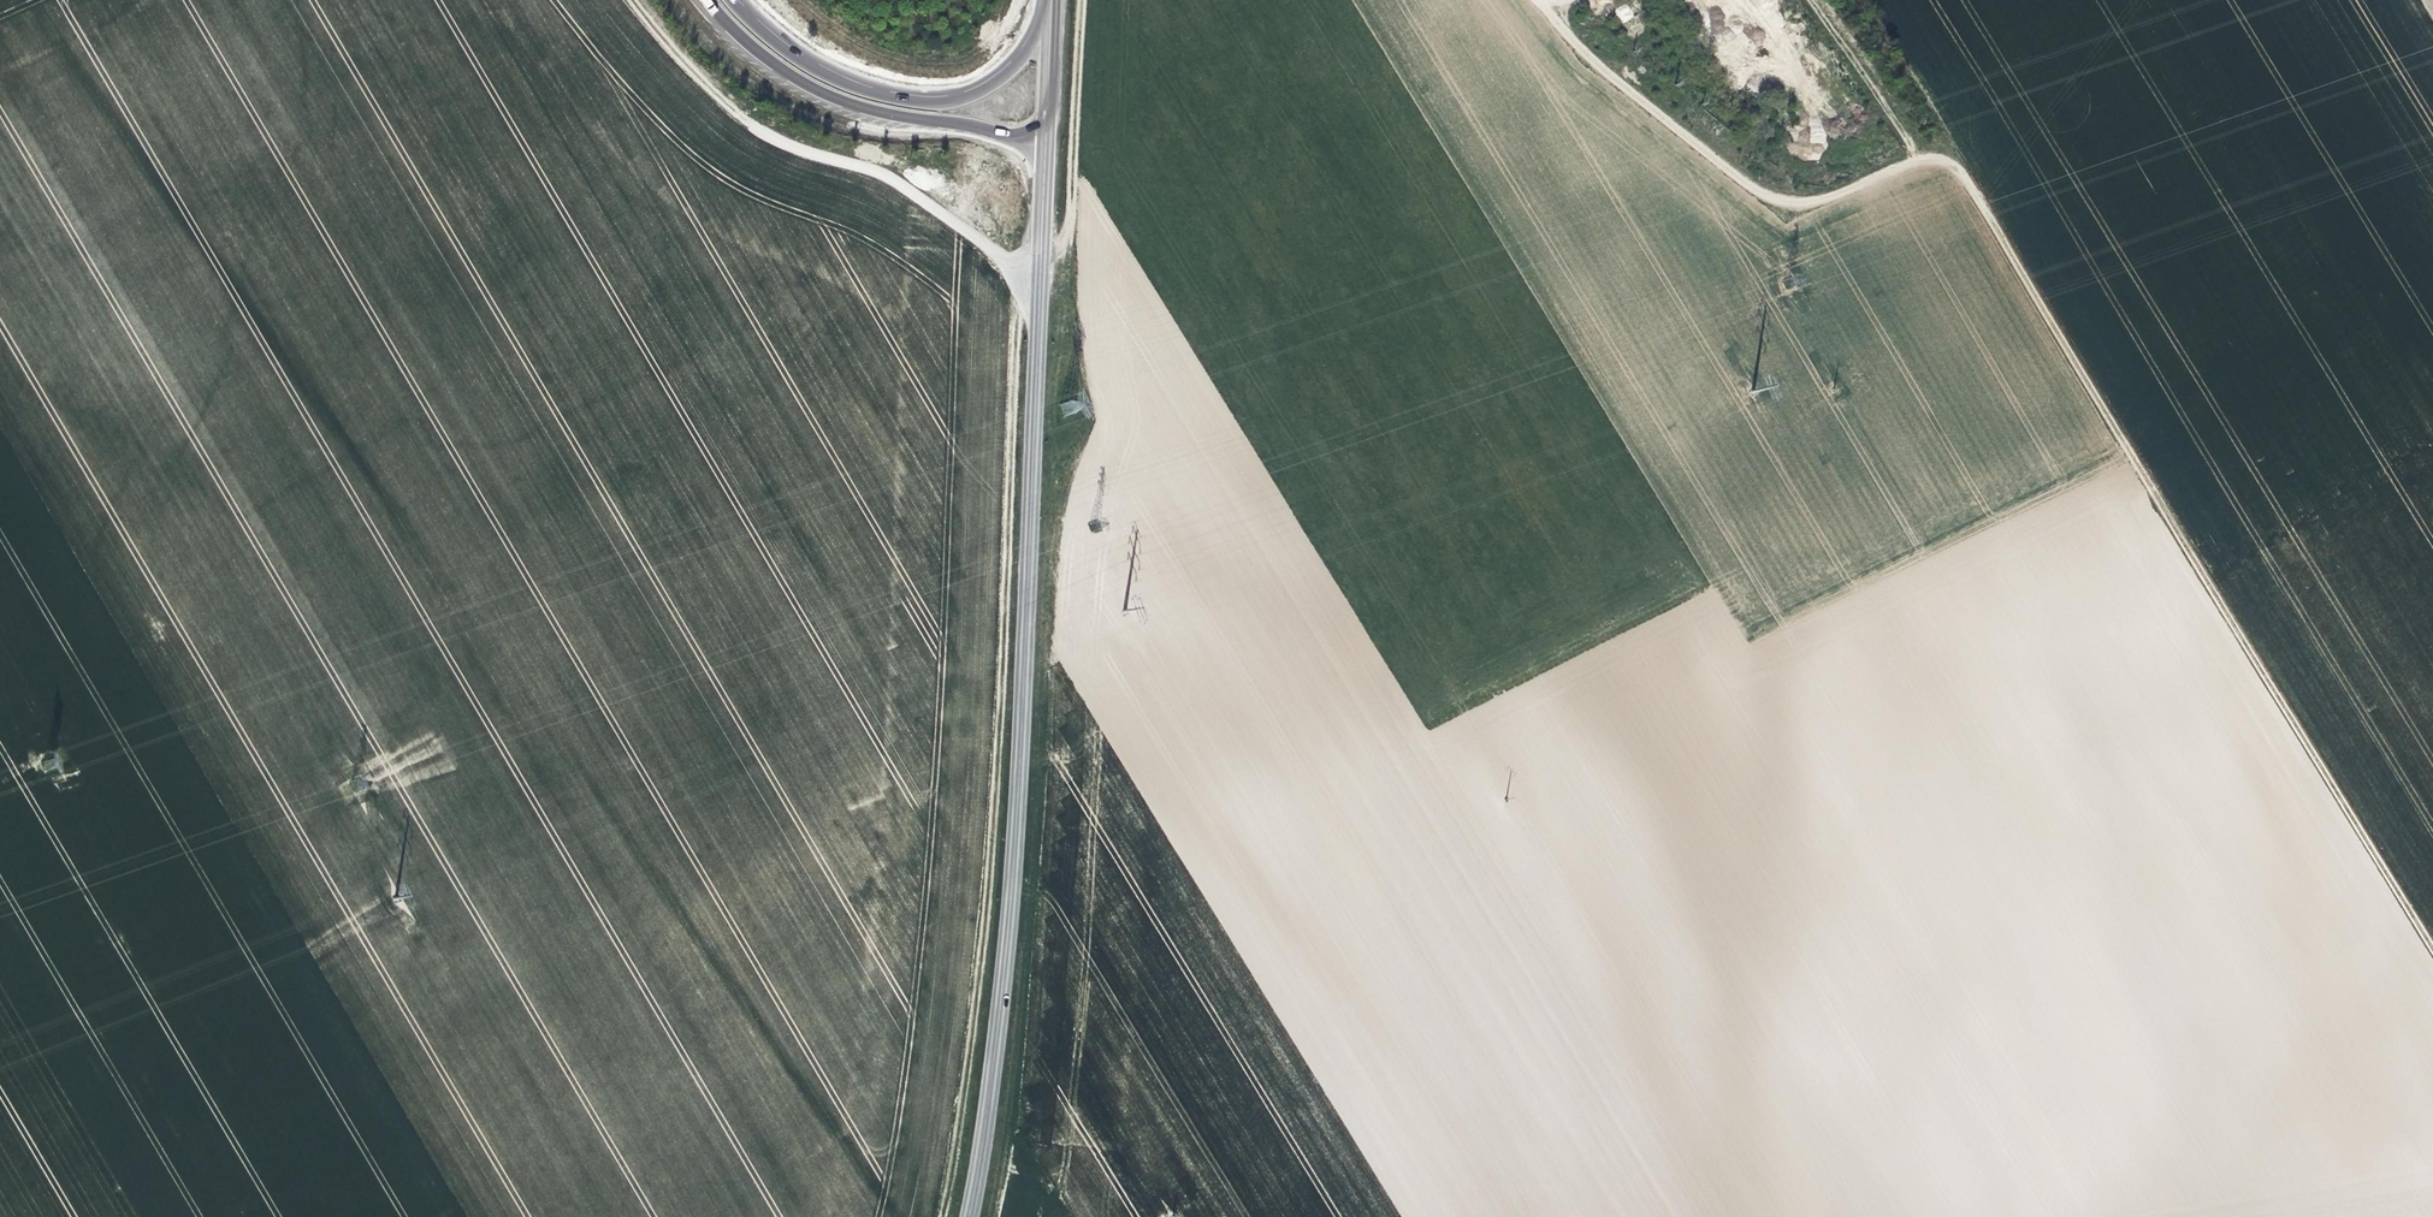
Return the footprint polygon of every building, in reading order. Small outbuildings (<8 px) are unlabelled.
[(1614,11),(1623,23),(1634,15),(1626,3),(1614,11)]
